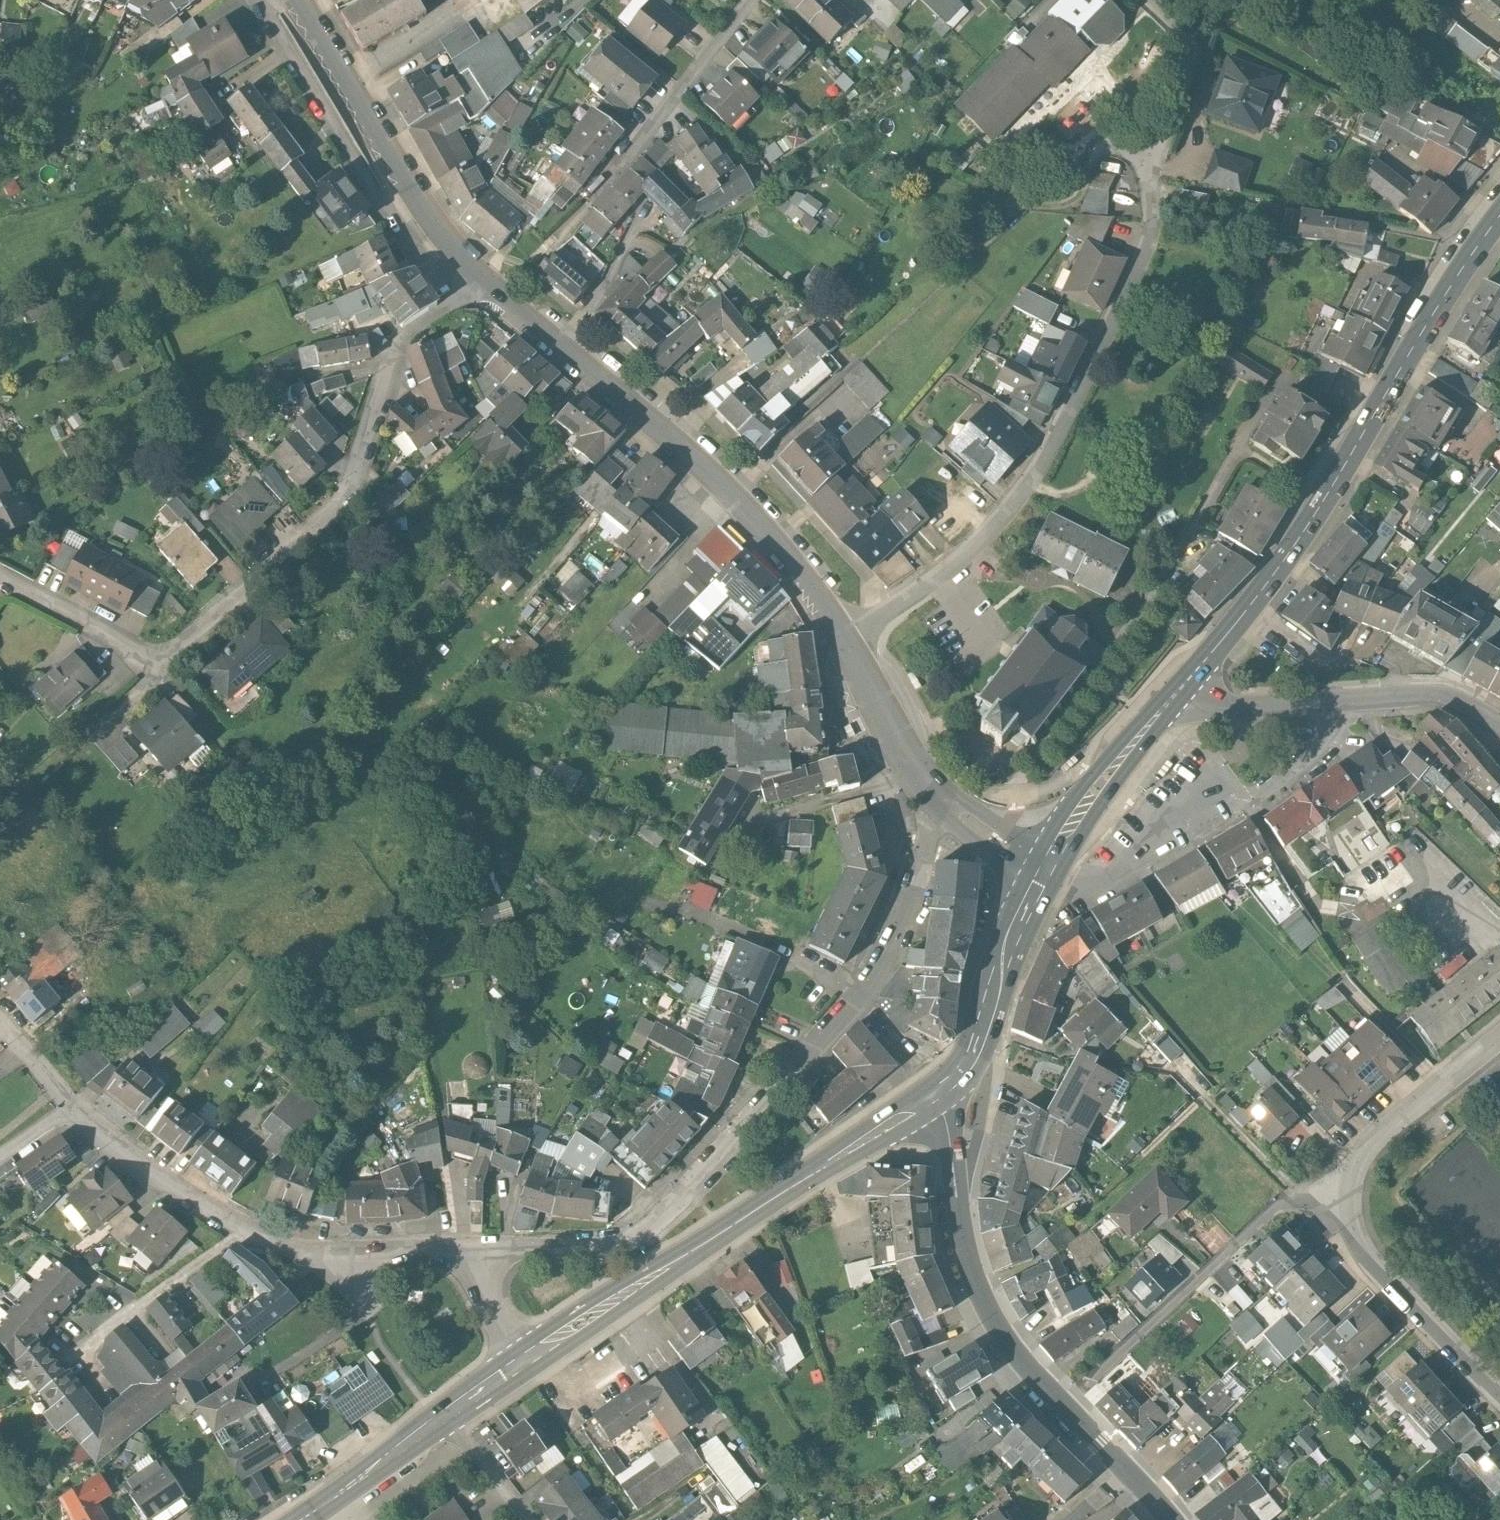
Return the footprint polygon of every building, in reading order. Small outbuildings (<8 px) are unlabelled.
[(82,0),(101,10),(102,5),(105,0),(82,0)] [(102,5),(124,13),(130,6),(133,0),(105,0),(102,5)] [(174,22),(204,0),(133,0),(130,6),(158,16),(166,10),(174,22)] [(420,0),(365,0),(340,15),(362,53),(429,15),(424,7),(420,0)] [(526,18),(528,22),(561,0),(513,0),(526,18)] [(654,6),(665,15),(671,7),(663,0),(647,0),(654,6)] [(826,0),(793,0),(785,8),(827,48),(851,24),(834,8),(826,0)] [(834,8),(851,24),(855,29),(865,19),(845,0),(841,0),(834,8)] [(918,1),(918,0),(884,0),(903,17),(918,1)] [(953,0),(919,0),(918,1),(947,27),(963,9),(953,0)] [(1048,18),(1050,21),(1032,39),(1023,30),(1008,46),(1014,51),(955,111),(993,148),(1052,88),(1056,92),(1093,54),(1102,63),(1127,38),(1127,21),(1115,9),(1124,0),(1065,0),(1048,18)] [(665,15),(654,6),(629,36),(661,62),(686,32),(665,15)] [(174,22),(166,10),(158,16),(144,26),(148,31),(126,47),(137,62),(171,37),(181,31),(174,22)] [(459,65),(466,76),(470,72),(491,102),(528,76),(514,55),(539,37),(528,22),(526,18),(486,47),(459,65)] [(190,47),(203,39),(194,24),(181,31),(171,37),(180,52),(190,47)] [(423,55),(439,79),(445,89),(452,85),(466,76),(459,65),(486,47),(470,24),(423,55)] [(203,39),(190,47),(198,59),(212,84),(248,62),(225,25),(203,39)] [(0,28),(0,49),(15,51),(17,31),(0,28)] [(742,60),(770,86),(800,54),(773,28),(742,60)] [(614,38),(608,46),(609,47),(626,61),(633,53),(614,38)] [(626,61),(609,47),(584,77),(611,100),(630,115),(633,117),(657,86),(626,61)] [(212,84),(198,59),(165,79),(182,108),(202,96),(199,91),(212,84)] [(1280,78),(1229,59),(1206,119),(1257,138),(1280,78)] [(1488,78),(1499,88),(1499,64),(1488,78)] [(759,86),(737,65),(727,75),(733,81),(749,97),(759,86)] [(464,105),(452,85),(445,89),(439,79),(426,86),(422,79),(388,98),(409,135),(458,108),(464,105)] [(704,111),(729,136),(758,105),(749,97),(733,81),(704,111)] [(254,95),(233,111),(263,151),(284,135),(254,95)] [(221,128),(202,96),(182,108),(178,110),(186,124),(183,126),(211,172),(231,160),(214,132),(221,128)] [(611,100),(604,109),(623,124),(630,115),(611,100)] [(516,106),(496,143),(513,152),(533,116),(516,106)] [(458,108),(409,135),(423,161),(459,140),(472,132),(458,108)] [(604,109),(597,118),(623,138),(630,129),(623,124),(604,109)] [(593,116),(579,135),(608,158),(623,138),(597,118),(593,116)] [(1480,140),(1442,116),(1425,143),(1463,167),(1480,140)] [(734,179),(715,150),(709,154),(696,134),(675,147),(685,163),(678,167),(704,208),(725,196),(719,188),(734,179)] [(306,164),(284,135),(263,151),(306,206),(316,198),(319,196),(317,193),(320,190),(302,167),(306,164)] [(579,135),(562,154),(568,158),(593,179),(608,158),(579,135)] [(459,140),(423,161),(438,186),(474,165),(459,140)] [(479,175),(490,192),(493,189),(513,152),(496,143),(479,175)] [(685,163),(675,147),(674,146),(666,152),(673,159),(678,167),(685,163)] [(672,160),(658,147),(643,163),(657,177),(672,160)] [(1256,167),(1214,156),(1207,184),(1249,195),(1256,167)] [(593,179),(568,158),(555,175),(568,185),(579,194),(593,179)] [(1296,160),(1290,176),(1310,183),(1316,168),(1296,160)] [(1459,201),(1430,179),(1420,192),(1379,161),(1361,184),(1432,237),(1459,201)] [(643,163),(630,178),(644,190),(656,177),(657,177),(643,163)] [(479,175),(474,165),(438,186),(454,216),(460,226),(478,206),(490,192),(479,175)] [(1481,177),(1463,167),(1449,185),(1466,198),(1481,177)] [(1091,171),(1085,208),(1106,212),(1112,175),(1091,171)] [(756,199),(742,174),(734,179),(719,188),(725,196),(704,208),(697,212),(707,222),(710,225),(756,199)] [(340,175),(317,193),(319,196),(316,198),(345,235),(354,228),(362,229),(370,222),(371,215),(340,175)] [(656,177),(644,190),(644,200),(669,222),(673,226),(689,210),(656,177)] [(619,228),(644,200),(644,190),(630,178),(600,212),(619,228)] [(563,215),(579,194),(568,185),(551,206),(563,215)] [(802,187),(783,208),(804,227),(823,206),(802,187)] [(478,206),(460,226),(499,260),(532,222),(493,189),(490,192),(478,206)] [(1183,189),(1179,202),(1205,209),(1209,195),(1183,189)] [(1080,206),(1070,231),(1101,244),(1111,218),(1080,206)] [(692,207),(689,210),(673,226),(669,222),(661,230),(675,244),(680,240),(684,244),(707,222),(697,212),(692,207)] [(619,228),(600,212),(582,233),(601,249),(619,228)] [(1326,217),(1301,212),(1296,236),(1333,243),(1336,224),(1325,222),(1326,217)] [(1362,229),(1336,224),(1333,243),(1330,254),(1376,262),(1379,245),(1359,241),(1362,229)] [(402,276),(383,239),(340,260),(348,277),(361,271),(371,290),(402,276)] [(1126,264),(1087,245),(1063,296),(1102,315),(1126,264)] [(603,274),(572,246),(541,279),(572,307),(603,274)] [(618,337),(651,301),(677,272),(661,257),(638,282),(631,276),(594,316),(618,337)] [(348,277),(340,260),(319,270),(328,287),(348,277)] [(402,276),(371,290),(381,314),(386,312),(400,334),(439,306),(413,272),(402,276)] [(1353,324),(1385,341),(1408,296),(1376,279),(1353,324)] [(1023,287),(1014,307),(1048,323),(1057,303),(1023,287)] [(1468,318),(1498,336),(1499,333),(1499,298),(1486,289),(1468,318)] [(338,303),(306,315),(313,333),(344,320),(345,323),(357,318),(361,328),(377,321),(375,316),(381,314),(371,290),(338,303)] [(722,300),(693,323),(709,341),(712,345),(721,336),(729,344),(731,343),(743,356),(759,340),(722,300)] [(618,337),(647,365),(667,346),(683,332),(651,301),(618,337)] [(1498,336),(1468,318),(1450,347),(1480,365),(1498,336)] [(1353,324),(1342,319),(1326,350),(1323,356),(1345,367),(1366,378),(1385,341),(1353,324)] [(709,341),(693,323),(683,332),(667,346),(647,365),(663,382),(672,373),(675,377),(694,361),(690,357),(709,341)] [(379,330),(368,338),(371,357),(389,345),(379,330)] [(759,340),(743,356),(755,369),(781,352),(765,334),(759,340)] [(1042,343),(1027,375),(1063,393),(1067,395),(1090,348),(1063,335),(1056,350),(1042,343)] [(454,337),(434,345),(440,359),(460,351),(454,337)] [(368,338),(347,341),(351,364),(371,359),(371,357),(368,338)] [(317,349),(300,353),(303,368),(304,371),(318,368),(319,370),(351,364),(347,341),(317,347),(317,349)] [(537,362),(514,341),(484,374),(498,387),(485,400),(498,412),(510,399),(506,395),(518,382),(537,362)] [(460,372),(465,363),(460,351),(440,359),(434,345),(406,356),(419,388),(446,378),(460,372)] [(760,398),(804,358),(793,345),(781,352),(755,369),(738,380),(747,390),(715,418),(737,442),(771,411),(760,398)] [(1276,376),(1227,348),(1217,366),(1266,395),(1276,376)] [(1328,401),(1345,367),(1323,356),(1326,350),(1323,349),(1303,389),(1328,401)] [(303,368),(300,353),(278,363),(281,373),(303,368)] [(807,354),(804,358),(760,398),(771,411),(737,442),(756,463),(789,432),(781,424),(795,411),(798,414),(832,382),(807,354)] [(1499,392),(1444,357),(1432,376),(1487,411),(1499,392)] [(842,378),(869,409),(889,392),(863,360),(842,378)] [(559,382),(537,362),(518,382),(533,395),(541,402),(559,382)] [(1049,421),(1063,393),(1027,375),(1009,366),(1000,386),(1020,396),(1016,404),(1046,419),(1049,421)] [(465,384),(460,372),(446,378),(451,390),(465,384)] [(341,375),(308,388),(313,400),(345,387),(341,375)] [(446,378),(419,388),(431,415),(426,418),(445,447),(471,424),(457,405),(451,390),(446,378)] [(522,408),(533,395),(518,382),(506,395),(510,399),(498,412),(491,419),(496,423),(478,442),(503,467),(522,447),(508,434),(528,413),(522,408)] [(332,418),(350,405),(340,391),(322,403),(332,418)] [(1460,415),(1425,395),(1395,446),(1426,464),(1430,467),(1460,415)] [(626,441),(581,401),(557,428),(579,448),(573,455),(596,475),(607,462),(626,441)] [(1046,419),(1016,404),(1012,413),(1032,425),(1040,430),(1046,419)] [(1334,426),(1300,404),(1266,456),(1289,470),(1294,462),(1306,470),(1334,426)] [(403,437),(418,424),(394,405),(388,424),(403,437)] [(1001,406),(996,412),(1025,437),(1032,425),(1012,413),(1001,406)] [(996,412),(992,408),(959,446),(972,457),(1001,482),(1004,485),(1036,448),(1025,437),(996,412)] [(338,440),(314,411),(291,431),(298,439),(315,459),(338,440)] [(844,453),(835,461),(847,473),(886,436),(880,430),(886,424),(878,416),(872,422),(869,420),(839,448),(844,453)] [(445,447),(426,418),(418,424),(403,437),(420,454),(427,461),(445,447)] [(818,428),(773,472),(810,510),(837,483),(847,473),(835,461),(822,449),(831,441),(818,428)] [(420,454),(403,437),(394,444),(407,461),(420,454)] [(315,459),(298,439),(274,459),(304,494),(328,473),(315,459)] [(1426,464),(1395,446),(1379,474),(1418,497),(1426,483),(1418,478),(1426,464)] [(1001,482),(972,457),(964,465),(994,491),(1001,482)] [(602,516),(604,514),(620,496),(613,490),(625,477),(607,462),(596,475),(578,495),(602,516)] [(630,484),(656,507),(676,484),(650,462),(630,484)] [(271,470),(262,478),(275,494),(285,486),(271,470)] [(275,494),(262,478),(211,521),(236,551),(253,537),(251,535),(285,507),(275,494)] [(0,480),(0,504),(9,499),(0,480)] [(837,483),(810,510),(846,550),(881,517),(853,487),(846,493),(837,483)] [(629,550),(655,520),(649,515),(656,507),(630,484),(620,496),(604,514),(625,532),(618,541),(629,550)] [(408,503),(391,487),(374,505),(391,521),(408,503)] [(0,504),(0,540),(10,535),(12,540),(26,532),(24,528),(34,523),(20,494),(9,499),(0,504)] [(881,517),(909,546),(931,526),(903,496),(881,517)] [(1276,517),(1245,497),(1221,536),(1253,555),(1276,517)] [(179,501),(161,518),(176,535),(186,526),(199,541),(208,533),(179,501)] [(1425,529),(1430,512),(1413,507),(1408,524),(1425,529)] [(1492,519),(1499,525),(1499,508),(1492,519)] [(909,546),(881,517),(846,550),(874,579),(909,546)] [(1096,539),(1052,517),(1032,556),(1056,568),(1053,573),(1070,582),(1072,576),(1077,578),(1074,584),(1106,600),(1129,554),(1097,537),(1096,539)] [(652,570),(679,540),(655,520),(629,550),(652,570)] [(199,541),(186,526),(176,535),(159,549),(196,592),(212,579),(208,574),(219,565),(199,541)] [(68,532),(63,543),(79,550),(84,539),(68,532)] [(1371,553),(1346,532),(1313,570),(1338,592),(1371,553)] [(719,587),(745,561),(719,534),(693,561),(696,564),(719,587)] [(56,568),(69,575),(80,555),(67,548),(56,568)] [(113,566),(84,549),(80,555),(69,575),(64,585),(94,601),(113,566)] [(1253,574),(1219,549),(1196,573),(1202,578),(1185,597),(1209,620),(1253,574)] [(780,595),(745,561),(719,587),(716,590),(733,607),(750,624),(780,595)] [(719,587),(696,564),(631,627),(654,651),(673,632),(716,590),(719,587)] [(143,582),(113,566),(94,601),(123,617),(128,610),(140,587),(143,582)] [(1337,610),(1367,621),(1377,594),(1384,579),(1361,569),(1350,586),(1337,610)] [(128,610),(147,621),(160,598),(140,587),(128,610)] [(715,625),(733,607),(716,590),(673,632),(715,674),(739,649),(715,625)] [(1337,615),(1308,591),(1283,621),(1330,658),(1347,637),(1331,623),(1337,615)] [(1412,608),(1377,594),(1367,621),(1399,633),(1412,608)] [(1481,628),(1420,595),(1412,608),(1399,633),(1394,642),(1452,673),(1481,628)] [(1044,609),(1026,634),(1028,635),(1030,637),(1020,650),(1016,647),(1013,650),(1017,654),(1008,666),(1003,663),(1000,667),(1005,670),(995,683),(991,679),(988,682),(993,685),(983,699),(978,695),(975,700),(979,703),(977,707),(979,709),(976,712),(984,717),(981,721),(982,726),(984,728),(981,732),(1001,749),(1010,737),(1023,747),(1026,744),(1028,746),(1030,744),(1034,747),(1036,744),(1031,741),(1043,726),(1047,729),(1049,727),(1044,724),(1055,711),(1059,714),(1062,711),(1057,708),(1067,695),(1072,698),(1074,696),(1069,692),(1081,678),(1085,681),(1087,678),(1083,675),(1086,671),(1085,670),(1090,664),(1093,666),(1104,652),(1091,642),(1087,643),(1086,642),(1083,633),(1088,631),(1087,628),(1082,630),(1075,624),(1076,621),(1072,620),(1072,623),(1063,625),(1062,620),(1058,621),(1044,609)] [(1181,615),(1168,631),(1175,636),(1178,638),(1186,645),(1199,629),(1181,615)] [(1499,679),(1499,655),(1491,651),(1499,637),(1499,621),(1490,615),(1481,628),(1452,673),(1491,695),(1499,679)] [(293,654),(265,622),(200,677),(230,712),(254,692),(251,689),(293,654)] [(821,695),(814,639),(781,643),(781,648),(759,651),(762,671),(758,671),(761,696),(771,694),(772,702),(821,695)] [(85,651),(76,658),(100,686),(108,678),(85,651)] [(100,686),(76,658),(37,692),(61,720),(100,686)] [(1491,695),(1499,701),(1499,679),(1491,695)] [(821,695),(772,702),(775,723),(824,717),(821,695)] [(180,698),(170,707),(188,729),(198,720),(180,698)] [(188,729),(170,707),(134,737),(167,776),(191,755),(203,745),(188,729)] [(739,765),(734,724),(610,710),(605,751),(665,758),(666,753),(702,757),(706,763),(715,763),(739,765)] [(830,762),(824,717),(775,723),(734,724),(739,765),(761,772),(764,787),(812,774),(811,767),(821,765),(821,763),(830,762)] [(1431,741),(1426,748),(1459,782),(1467,788),(1483,769),(1463,738),(1438,718),(1422,733),(1431,741)] [(1372,743),(1336,768),(1358,799),(1364,807),(1375,798),(1379,803),(1413,778),(1404,769),(1390,753),(1382,758),(1372,743)] [(140,762),(125,744),(108,758),(123,776),(140,762)] [(216,759),(203,745),(191,755),(195,760),(191,763),(201,774),(216,759)] [(1459,782),(1426,748),(1408,765),(1404,769),(1413,778),(1419,784),(1423,780),(1425,777),(1444,796),(1459,782)] [(854,762),(818,770),(820,775),(825,796),(837,794),(838,799),(861,793),(854,762)] [(761,788),(764,787),(761,772),(739,765),(715,763),(716,772),(725,777),(756,795),(761,788)] [(1358,799),(1336,768),(1265,818),(1287,849),(1358,799)] [(768,810),(825,796),(820,775),(777,785),(778,788),(764,792),(768,810)] [(722,783),(694,827),(725,846),(756,795),(725,777),(722,783)] [(1459,782),(1444,796),(1486,840),(1499,826),(1499,822),(1467,788),(1459,782)] [(841,835),(871,826),(864,802),(834,810),(841,835)] [(1303,905),(1251,822),(1231,835),(1210,848),(1230,879),(1240,873),(1273,923),(1303,905)] [(815,827),(791,825),(788,850),(813,852),(815,827)] [(838,836),(848,870),(881,861),(871,826),(841,835),(838,836)] [(725,846),(694,827),(678,855),(708,873),(725,846)] [(1217,885),(1198,853),(1155,878),(1177,906),(1217,885)] [(1367,864),(1361,855),(1349,863),(1346,859),(1331,869),(1340,883),(1367,864)] [(881,861),(848,870),(833,903),(867,920),(886,881),(881,861)] [(983,872),(936,867),(926,953),(911,951),(908,970),(919,971),(962,977),(966,977),(972,947),(980,902),(983,872)] [(1162,919),(1143,886),(1093,914),(1111,942),(1113,946),(1162,919)] [(867,920),(833,903),(811,948),(845,965),(867,920)] [(1315,934),(1299,911),(1280,923),(1296,947),(1315,934)] [(1079,919),(1042,944),(1064,965),(1083,983),(1093,993),(1110,979),(1104,972),(1110,967),(1098,950),(1102,948),(1079,919)] [(1410,980),(1382,924),(1355,938),(1382,994),(1410,980)] [(35,969),(32,972),(45,987),(52,981),(63,970),(38,941),(24,954),(22,955),(35,969)] [(1113,946),(1111,942),(1102,948),(1098,950),(1110,967),(1122,958),(1113,946)] [(741,943),(719,993),(758,1010),(762,1003),(776,971),(781,960),(741,943)] [(1064,965),(1042,944),(1020,1001),(1011,1032),(1046,1044),(1054,1014),(1062,996),(1069,999),(1083,983),(1064,965)] [(644,961),(662,971),(670,956),(652,946),(644,961)] [(1498,952),(1413,1019),(1438,1051),(1499,1002),(1499,955),(1498,952)] [(887,994),(915,998),(919,971),(908,970),(903,969),(887,994)] [(6,991),(21,1008),(45,987),(32,972),(30,970),(6,991)] [(958,1006),(962,977),(919,971),(915,998),(958,1006)] [(60,989),(52,981),(45,987),(21,1008),(36,1024),(59,1004),(52,996),(60,989)] [(751,1027),(758,1010),(719,993),(711,1010),(750,1028),(751,1027)] [(915,998),(887,994),(879,1005),(904,1037),(909,1030),(915,998)] [(954,1041),(958,1006),(915,998),(909,1030),(943,1045),(954,1041)] [(1077,1016),(1062,1033),(1092,1058),(1101,1048),(1107,1053),(1125,1032),(1095,1006),(1083,1020),(1077,1016)] [(190,1027),(172,1008),(135,1044),(154,1062),(190,1027)] [(750,1028),(711,1010),(704,1023),(714,1028),(705,1045),(735,1060),(750,1028)] [(225,1023),(213,1011),(197,1026),(209,1039),(225,1023)] [(696,1065),(705,1045),(662,1024),(652,1043),(691,1062),(696,1065)] [(1367,1027),(1349,1044),(1388,1083),(1405,1066),(1367,1027)] [(892,1068),(857,1030),(830,1055),(846,1072),(865,1093),(892,1068)] [(1166,1031),(1153,1041),(1169,1061),(1182,1051),(1166,1031)] [(623,1056),(614,1054),(617,1041),(599,1036),(592,1061),(620,1069),(623,1056)] [(1349,1044),(1332,1061),(1370,1100),(1388,1083),(1349,1044)] [(91,1045),(70,1065),(88,1084),(109,1065),(91,1045)] [(741,1062),(735,1060),(705,1045),(696,1065),(710,1071),(697,1097),(719,1108),(741,1062)] [(1079,1056),(1047,1116),(1084,1137),(1099,1113),(1106,1118),(1116,1099),(1110,1096),(1120,1077),(1079,1056)] [(1332,1061),(1315,1078),(1353,1117),(1370,1100),(1332,1061)] [(696,1065),(691,1062),(672,1101),(710,1119),(719,1108),(697,1097),(710,1071),(696,1065)] [(164,1091),(134,1067),(110,1096),(140,1121),(164,1091)] [(865,1093),(846,1072),(812,1102),(832,1123),(865,1093)] [(1312,1075),(1295,1092),(1316,1113),(1333,1131),(1340,1124),(1343,1127),(1353,1117),(1315,1078),(1312,1075)] [(1271,1095),(1284,1110),(1295,1101),(1277,1081),(1267,1090),(1271,1095)] [(332,1105),(304,1082),(263,1131),(271,1138),(265,1146),(279,1158),(305,1127),(310,1131),(332,1105)] [(513,1093),(499,1093),(499,1122),(500,1128),(499,1130),(512,1134),(513,1093)] [(1284,1110),(1271,1095),(1249,1113),(1264,1130),(1260,1134),(1270,1146),(1296,1124),(1284,1110)] [(1047,1116),(1023,1104),(996,1197),(978,1198),(982,1235),(1020,1224),(1032,1186),(1049,1193),(1073,1168),(1084,1137),(1047,1116)] [(205,1127),(179,1106),(155,1136),(182,1157),(205,1127)] [(655,1176),(696,1132),(669,1106),(627,1150),(655,1176)] [(452,1110),(452,1126),(471,1133),(471,1121),(471,1110),(452,1110)] [(598,1111),(580,1134),(598,1146),(609,1134),(616,1124),(598,1111)] [(1333,1131),(1316,1113),(1310,1119),(1327,1137),(1333,1131)] [(471,1121),(471,1133),(498,1144),(499,1130),(500,1128),(499,1122),(471,1121)] [(452,1126),(447,1123),(450,1155),(469,1163),(467,1181),(467,1202),(471,1202),(485,1202),(485,1184),(489,1174),(491,1167),(498,1144),(471,1133),(452,1126)] [(540,1152),(552,1132),(537,1126),(532,1142),(530,1148),(540,1152)] [(498,1144),(491,1167),(519,1177),(530,1148),(532,1142),(512,1134),(499,1130),(498,1144)] [(540,1152),(536,1160),(554,1166),(549,1181),(554,1183),(561,1161),(573,1143),(552,1132),(540,1152)] [(436,1133),(405,1140),(412,1168),(416,1167),(432,1164),(434,1173),(445,1171),(436,1133)] [(561,1161),(554,1183),(560,1185),(560,1182),(581,1184),(592,1166),(594,1168),(605,1153),(598,1146),(580,1134),(573,1143),(561,1161)] [(609,1134),(598,1146),(605,1153),(644,1188),(655,1176),(627,1150),(609,1134)] [(78,1162),(59,1137),(15,1170),(17,1173),(34,1195),(78,1162)] [(256,1168),(216,1137),(193,1166),(233,1197),(256,1168)] [(520,1205),(555,1215),(560,1185),(554,1183),(549,1181),(554,1166),(536,1160),(520,1205)] [(17,1173),(15,1170),(9,1162),(0,1169),(0,1186),(17,1173)] [(1191,1201),(1157,1162),(1100,1211),(1128,1244),(1152,1224),(1149,1221),(1158,1213),(1166,1222),(1191,1201)] [(416,1167),(412,1168),(411,1165),(393,1172),(399,1190),(401,1223),(427,1221),(423,1184),(416,1167)] [(322,1180),(288,1167),(283,1181),(275,1178),(266,1202),(309,1217),(322,1180)] [(867,1198),(868,1167),(837,1187),(840,1197),(867,1198)] [(890,1199),(930,1202),(932,1171),(868,1167),(867,1198),(890,1199)] [(133,1201),(104,1171),(95,1179),(87,1177),(82,1181),(83,1189),(68,1202),(98,1234),(108,1224),(126,1208),(133,1201)] [(399,1190),(393,1172),(379,1178),(382,1187),(345,1189),(347,1226),(401,1223),(399,1190)] [(555,1215),(594,1219),(596,1194),(580,1193),(581,1184),(560,1182),(560,1185),(555,1215)] [(596,1194),(594,1219),(607,1221),(610,1195),(596,1194)] [(936,1257),(930,1202),(890,1199),(890,1203),(896,1265),(932,1258),(936,1257)] [(485,1202),(471,1202),(471,1227),(484,1227),(485,1227),(485,1202)] [(875,1267),(896,1265),(890,1203),(869,1205),(874,1259),(875,1267)] [(126,1208),(108,1224),(116,1233),(128,1221),(134,1216),(126,1208)] [(187,1233),(159,1211),(142,1232),(132,1244),(159,1267),(187,1233)] [(128,1221),(116,1233),(112,1236),(128,1249),(132,1244),(142,1232),(128,1221)] [(1025,1236),(1036,1228),(1031,1221),(1022,1227),(1025,1236)] [(1020,1224),(982,1235),(991,1265),(993,1272),(1033,1259),(1030,1252),(1025,1236),(1022,1227),(1020,1224)] [(1036,1228),(1025,1236),(1030,1252),(1035,1248),(1050,1237),(1040,1225),(1036,1228)] [(1311,1258),(1279,1225),(1241,1261),(1249,1270),(1245,1273),(1260,1288),(1263,1285),(1273,1295),(1311,1258)] [(1075,1239),(1065,1246),(1078,1264),(1091,1255),(1093,1257),(1104,1250),(1089,1229),(1075,1239)] [(1050,1237),(1035,1248),(1046,1262),(1056,1255),(1065,1246),(1075,1239),(1069,1231),(1063,1236),(1058,1231),(1050,1237)] [(259,1300),(277,1286),(264,1270),(238,1248),(224,1263),(259,1300)] [(1046,1262),(1017,1277),(1026,1297),(1031,1304),(1036,1300),(1034,1297),(1044,1292),(1069,1279),(1056,1255),(1046,1262)] [(932,1258),(896,1265),(919,1317),(922,1323),(935,1317),(953,1308),(938,1274),(932,1258)] [(1330,1277),(1311,1258),(1273,1295),(1306,1330),(1343,1295),(1328,1279),(1330,1277)] [(875,1267),(874,1259),(846,1266),(854,1291),(874,1282),(869,1268),(875,1267)] [(770,1299),(742,1260),(718,1278),(728,1291),(724,1294),(738,1314),(742,1319),(770,1299)] [(1173,1284),(1149,1260),(1124,1284),(1147,1308),(1173,1284)] [(786,1262),(774,1266),(781,1285),(793,1281),(786,1262)] [(64,1314),(84,1289),(56,1266),(36,1290),(64,1314)] [(228,1299),(206,1274),(193,1284),(197,1289),(193,1292),(211,1313),(228,1299)] [(1026,1297),(1017,1277),(1001,1286),(1009,1304),(1019,1322),(1034,1311),(1031,1304),(1026,1297)] [(1044,1292),(1061,1324),(1095,1306),(1084,1285),(1075,1290),(1069,1279),(1044,1292)] [(259,1300),(223,1329),(242,1352),(295,1309),(277,1286),(259,1300)] [(44,1338),(64,1314),(36,1290),(15,1315),(44,1338)] [(738,1314),(724,1294),(714,1301),(729,1321),(738,1314)] [(713,1311),(701,1296),(667,1323),(678,1337),(688,1350),(712,1331),(705,1321),(713,1311)] [(795,1333),(770,1299),(742,1319),(766,1353),(791,1335),(795,1333)] [(165,1300),(147,1314),(171,1344),(189,1330),(165,1300)] [(1297,1337),(1259,1301),(1235,1325),(1274,1362),(1297,1337)] [(1391,1342),(1361,1310),(1322,1347),(1351,1379),(1367,1364),(1391,1342)] [(1120,1318),(1123,1322),(1130,1316),(1129,1315),(1126,1312),(1120,1318)] [(1106,1330),(1095,1313),(1068,1327),(1041,1346),(1057,1363),(1081,1345),(1086,1350),(1091,1346),(1088,1341),(1106,1330)] [(44,1338),(15,1315),(0,1334),(0,1344),(17,1368),(42,1348),(39,1345),(44,1338)] [(1123,1322),(1111,1333),(1119,1342),(1137,1325),(1131,1318),(1130,1316),(1123,1322)] [(918,1340),(941,1330),(935,1317),(922,1323),(919,1317),(909,1321),(918,1340)] [(918,1340),(909,1321),(892,1328),(904,1358),(922,1351),(918,1340)] [(100,1378),(120,1402),(134,1391),(124,1379),(113,1366),(137,1347),(123,1329),(103,1346),(108,1353),(97,1362),(106,1373),(100,1378)] [(223,1329),(184,1361),(202,1383),(242,1352),(223,1329)] [(941,1330),(918,1340),(922,1351),(947,1341),(943,1329),(941,1330)] [(725,1349),(712,1331),(688,1350),(678,1337),(669,1345),(692,1375),(725,1349)] [(803,1360),(791,1335),(766,1353),(783,1375),(803,1360)] [(993,1375),(975,1344),(945,1361),(929,1371),(947,1402),(949,1401),(969,1389),(993,1375)] [(113,1366),(124,1379),(147,1359),(137,1347),(113,1366)] [(61,1371),(42,1348),(17,1368),(15,1370),(35,1394),(61,1371)] [(929,1371),(945,1361),(941,1354),(921,1366),(925,1373),(929,1371)] [(1379,1380),(1389,1390),(1414,1367),(1404,1357),(1379,1380)] [(163,1378),(147,1359),(124,1379),(134,1391),(157,1420),(172,1410),(182,1425),(185,1422),(187,1426),(198,1419),(193,1412),(207,1403),(197,1388),(202,1383),(184,1361),(163,1378)] [(390,1391),(368,1361),(324,1393),(345,1423),(348,1421),(390,1391)] [(1441,1385),(1420,1362),(1414,1367),(1389,1390),(1386,1393),(1407,1416),(1441,1385)] [(1375,1372),(1367,1364),(1351,1379),(1359,1387),(1375,1372)] [(705,1468),(695,1455),(682,1436),(706,1421),(669,1369),(578,1429),(637,1515),(705,1468)] [(61,1371),(35,1394),(51,1413),(78,1390),(61,1371)] [(1209,1405),(1204,1410),(1215,1420),(1236,1400),(1218,1382),(1201,1398),(1209,1405)] [(1141,1409),(1117,1383),(1095,1404),(1119,1429),(1141,1409)] [(1463,1409),(1441,1385),(1407,1416),(1430,1440),(1441,1430),(1460,1413),(1463,1409)] [(253,1412),(237,1386),(207,1403),(193,1412),(198,1419),(212,1442),(243,1422),(251,1418),(255,1415),(253,1412)] [(975,1400),(969,1389),(949,1401),(956,1411),(975,1400)] [(78,1390),(51,1413),(44,1420),(58,1436),(64,1431),(72,1441),(102,1417),(78,1390)] [(120,1402),(102,1417),(72,1441),(96,1470),(157,1420),(134,1391),(120,1402)] [(345,1423),(324,1393),(301,1409),(329,1449),(355,1431),(348,1421),(345,1423)] [(1007,1450),(1035,1422),(1007,1393),(969,1430),(982,1443),(983,1444),(992,1435),(1000,1443),(1007,1450)] [(253,1412),(255,1415),(251,1418),(277,1461),(283,1457),(284,1458),(292,1453),(312,1441),(283,1394),(253,1412)] [(1151,1404),(1164,1418),(1172,1410),(1175,1407),(1162,1394),(1151,1404)] [(1175,1407),(1172,1410),(1188,1426),(1204,1410),(1189,1394),(1175,1407)] [(1143,1411),(1141,1409),(1119,1429),(1137,1449),(1167,1421),(1164,1418),(1151,1404),(1143,1411)] [(1204,1410),(1188,1426),(1202,1441),(1219,1425),(1215,1420),(1204,1410)] [(1455,1446),(1473,1428),(1460,1413),(1441,1430),(1455,1446)] [(277,1461),(251,1418),(243,1422),(255,1442),(228,1458),(242,1481),(259,1471),(277,1461)] [(1034,1477),(1062,1450),(1035,1422),(1007,1450),(999,1458),(1013,1473),(1021,1465),(1034,1477)] [(1311,1426),(1294,1440),(1306,1454),(1315,1447),(1308,1439),(1316,1432),(1311,1426)] [(1224,1427),(1208,1440),(1222,1457),(1238,1444),(1224,1427)] [(1480,1465),(1495,1451),(1473,1428),(1455,1446),(1463,1455),(1471,1456),(1480,1465)] [(982,1443),(969,1430),(940,1448),(951,1470),(965,1463),(980,1456),(975,1448),(982,1443)] [(546,1456),(529,1434),(503,1453),(524,1481),(536,1472),(532,1466),(546,1456)] [(982,1443),(975,1448),(980,1456),(1000,1443),(992,1435),(983,1444),(982,1443)] [(719,1437),(695,1455),(705,1468),(709,1465),(722,1482),(742,1508),(761,1493),(719,1437)] [(1222,1457),(1208,1440),(1163,1476),(1179,1495),(1223,1459),(1222,1457)] [(1499,1446),(1495,1451),(1480,1465),(1479,1465),(1471,1456),(1463,1455),(1458,1458),(1457,1466),(1453,1470),(1453,1476),(1470,1494),(1480,1485),(1494,1500),(1499,1494),(1499,1446)] [(1091,1480),(1062,1450),(1034,1477),(1028,1482),(1046,1501),(1054,1492),(1066,1504),(1091,1480)] [(307,1476),(292,1453),(284,1458),(290,1468),(297,1478),(299,1482),(307,1476)] [(997,1466),(981,1477),(988,1488),(1004,1477),(997,1466)] [(287,1485),(297,1478),(290,1468),(280,1474),(287,1485)] [(161,1469),(128,1493),(147,1519),(182,1519),(192,1513),(161,1469)] [(274,1494),(259,1471),(242,1481),(256,1505),(274,1494)] [(1249,1473),(1195,1516),(1198,1519),(1230,1519),(1234,1517),(1237,1519),(1275,1519),(1282,1514),(1249,1473)] [(106,1519),(97,1504),(112,1496),(101,1477),(62,1500),(73,1519),(106,1519)] [(568,1478),(535,1503),(548,1519),(561,1519),(586,1501),(568,1478)] [(722,1482),(674,1519),(726,1519),(742,1508),(722,1482)] [(454,1499),(423,1519),(468,1519),(454,1499)] [(586,1501),(561,1519),(600,1519),(586,1501)] [(1017,1505),(1006,1512),(1010,1519),(1025,1519),(1017,1505)] [(1064,1506),(1045,1518),(1046,1519),(1059,1519),(1069,1514),(1064,1506)]
